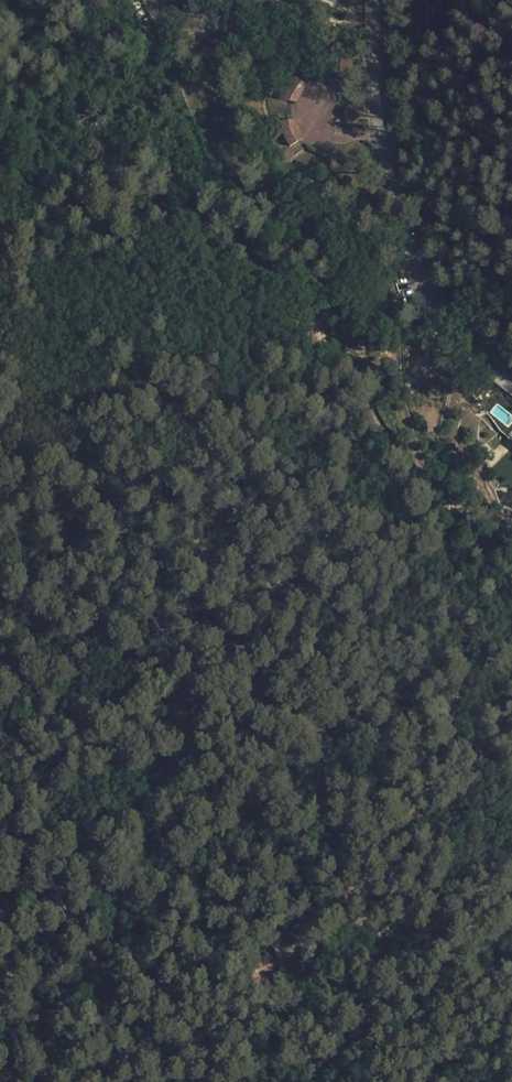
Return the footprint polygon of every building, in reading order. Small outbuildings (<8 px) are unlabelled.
[(307,85),(296,77),(286,89),(282,100),(296,103),(300,93),(307,85)] [(297,129),(294,119),(281,121),(283,134),(286,140),(290,146),(302,139),(298,133),(297,129)]
